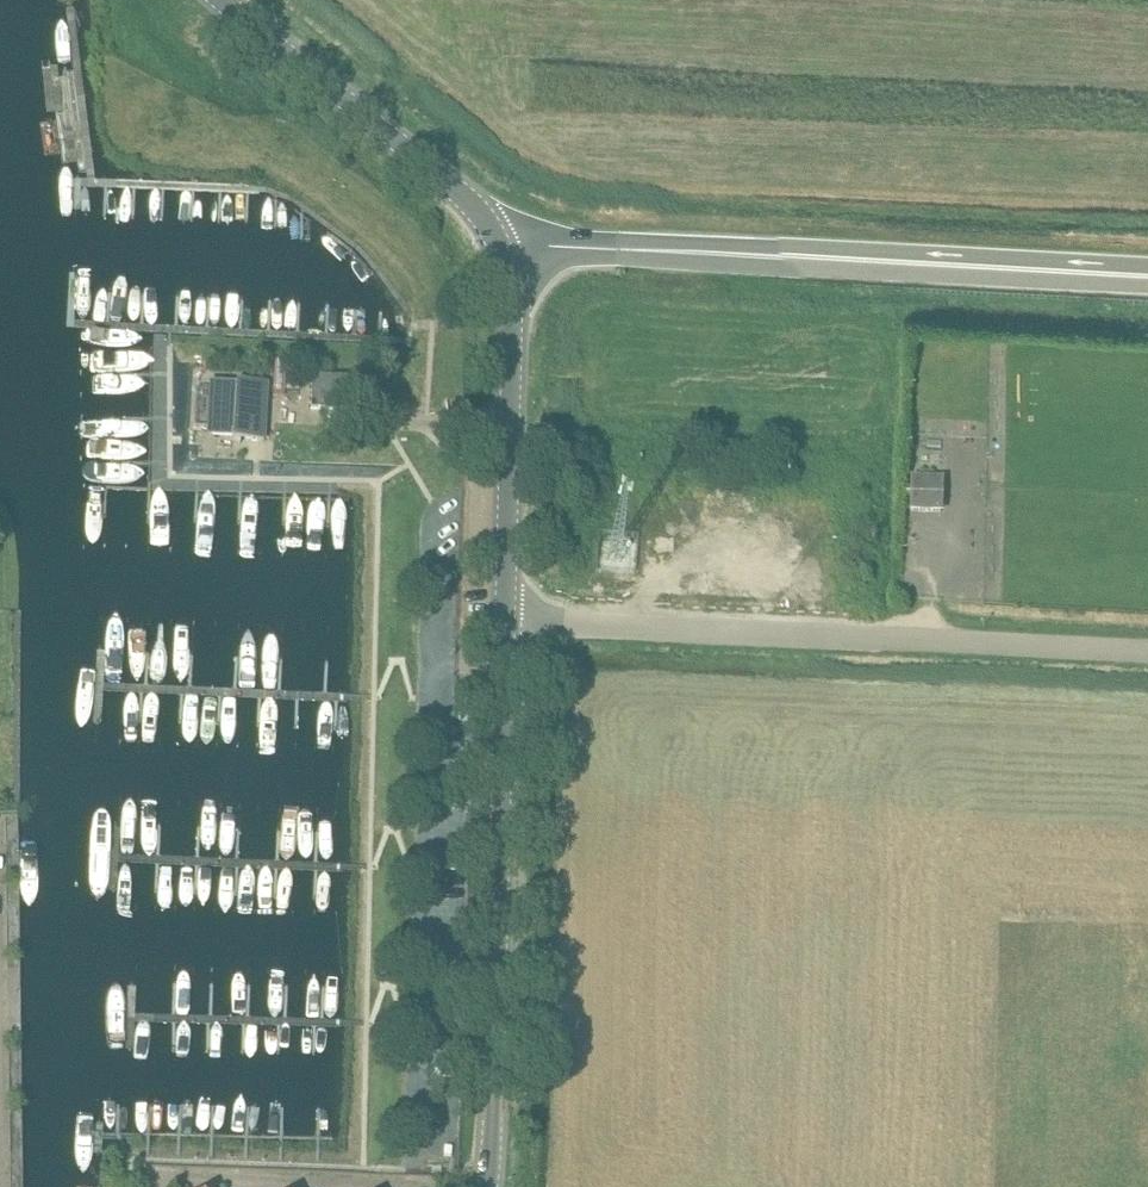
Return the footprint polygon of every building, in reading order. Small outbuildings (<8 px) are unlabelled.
[(348,403),(372,405),(374,380),(313,377),(312,407),(348,409),(348,403)] [(236,382),(236,383),(236,386),(223,386),(217,386),(212,390),(210,428),(215,433),(234,434),(233,439),(264,440),(267,383),(236,382)] [(949,474),(913,474),(912,506),(948,507),(949,474)]
